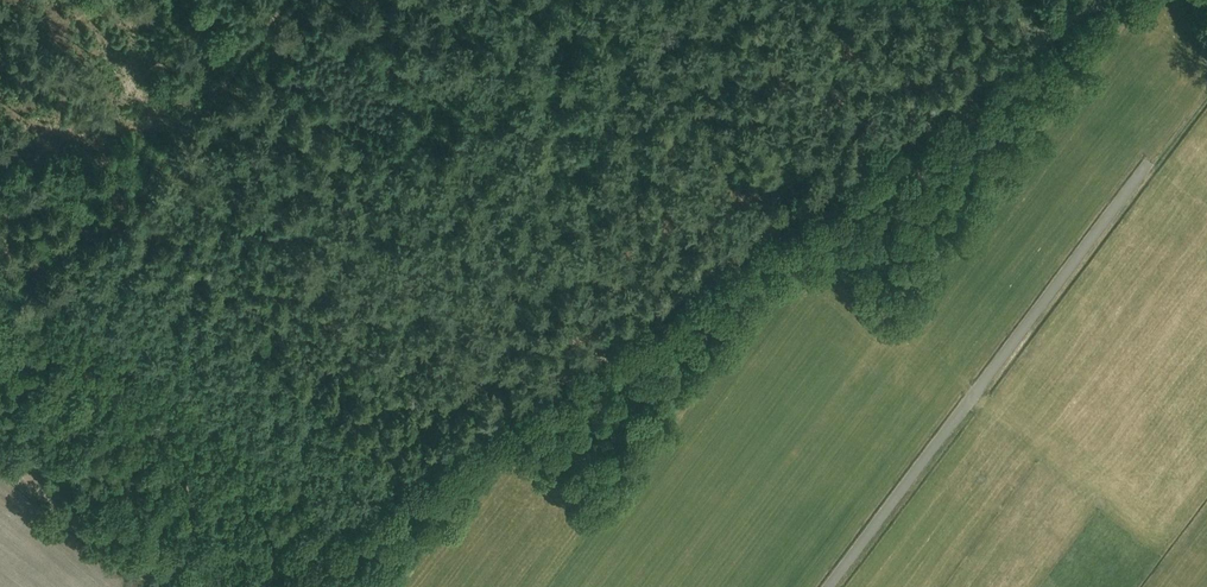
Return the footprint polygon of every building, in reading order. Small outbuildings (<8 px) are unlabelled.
[(1171,152),(1179,143),(1172,138),(1164,147),(1171,152)] [(1178,465),(1189,476),(1195,470),(1191,466),(1197,460),(1189,453),(1178,465)]
